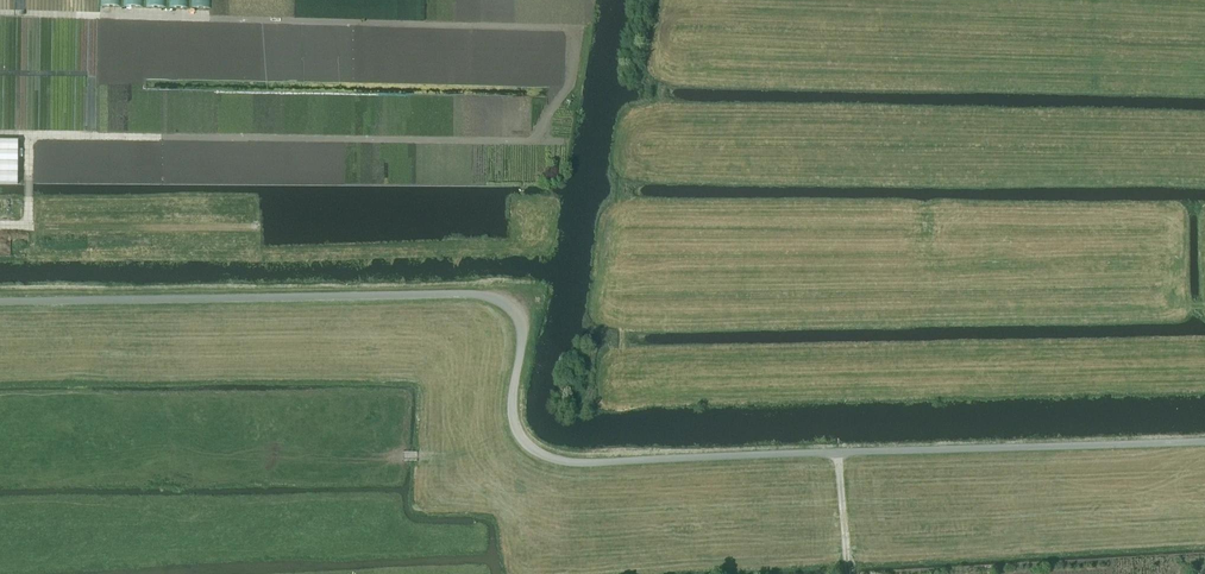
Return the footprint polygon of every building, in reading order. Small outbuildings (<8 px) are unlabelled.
[(18,184),(18,141),(0,141),(0,184),(18,184)]
